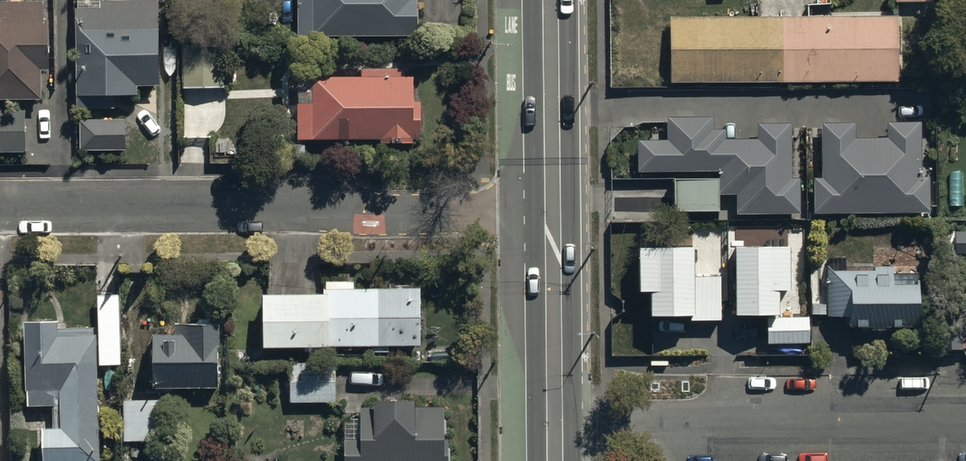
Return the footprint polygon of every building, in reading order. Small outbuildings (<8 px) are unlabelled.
[(42,91),(41,62),(48,62),(48,0),(0,0),(0,91),(42,91)] [(77,103),(115,103),(115,87),(138,87),(138,79),(159,79),(159,0),(100,0),(100,2),(77,2),(77,103)] [(298,28),(417,28),(417,0),(299,0),(298,28)] [(895,9),(933,9),(933,0),(895,0),(895,9)] [(899,22),(670,23),(670,88),(899,88),(899,22)] [(183,31),(183,81),(225,81),(225,31),(183,31)] [(298,71),(298,132),(420,131),(420,94),(413,94),(413,71),(404,71),(404,61),(361,62),(361,70),(298,71)] [(26,106),(0,106),(0,147),(26,147),(26,106)] [(126,119),(80,120),(80,150),(126,150),(126,119)] [(641,145),(641,177),(719,177),(719,185),(722,185),(722,199),(739,199),(739,218),(798,218),(798,185),(791,185),(791,131),(760,131),(760,148),(725,148),(725,137),(713,138),(713,125),(652,125),(652,132),(645,132),(645,145),(641,145)] [(817,184),(817,216),(930,216),(931,184),(921,184),(921,130),(890,130),(890,145),(856,145),(856,131),(824,131),(824,184),(817,184)] [(718,178),(674,179),(674,212),(719,211),(718,178)] [(791,246),(736,247),(737,316),(780,315),(780,291),(791,291),(791,246)] [(694,247),(639,247),(640,292),(651,292),(652,317),(691,316),(691,320),(721,320),(720,276),(694,276),(694,247)] [(891,258),(869,259),(869,265),(826,265),(827,327),(855,327),(855,337),(895,336),(895,327),(918,327),(917,301),(916,272),(892,273),(891,258)] [(264,283),(264,336),(326,336),(326,340),(420,340),(421,282),(355,282),(355,275),(327,275),(327,283),(264,283)] [(119,290),(97,291),(99,361),(121,360),(119,290)] [(42,420),(43,456),(99,455),(96,327),(57,328),(57,313),(25,314),(27,397),(55,397),(56,419),(42,420)] [(153,326),(152,380),(217,379),(216,344),(221,344),(221,313),(176,313),(176,326),(153,326)] [(810,343),(809,318),(768,319),(768,345),(810,343)] [(336,356),(290,356),(290,398),(336,397),(336,356)] [(344,460),(448,460),(448,391),(372,391),(372,401),(359,401),(359,443),(345,443),(344,460)] [(168,394),(124,395),(125,436),(169,435),(168,394)]
